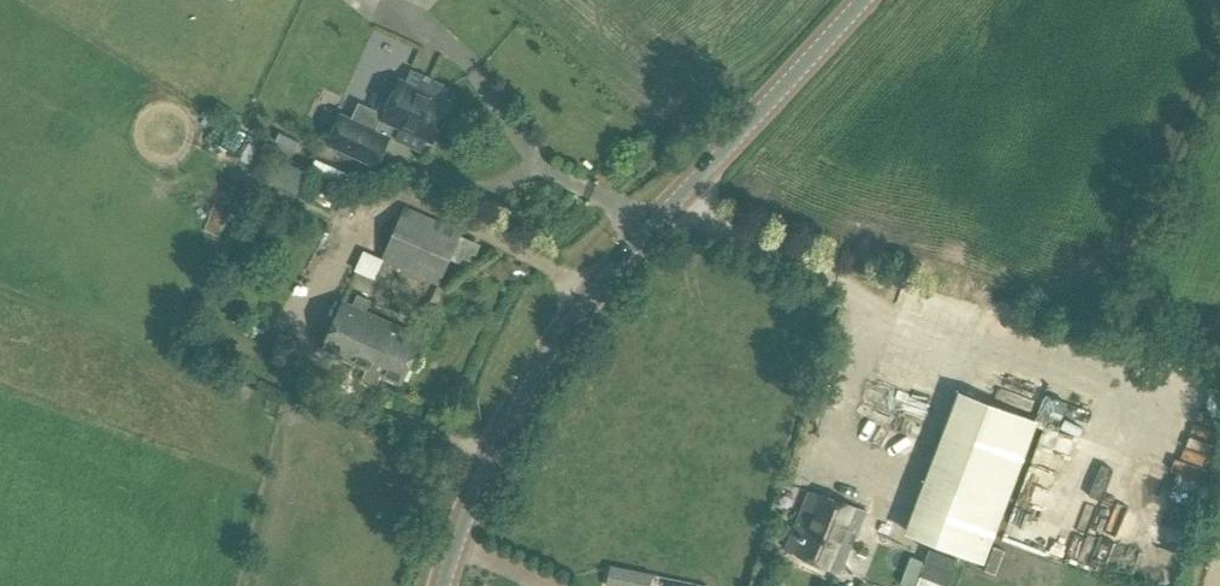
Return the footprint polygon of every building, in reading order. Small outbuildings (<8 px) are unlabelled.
[(351,113),(338,143),(386,164),(398,136),(397,135),(401,124),(410,127),(405,138),(430,150),(435,139),(441,142),(459,101),(453,99),(458,87),(419,70),(414,81),(408,79),(406,83),(395,79),(382,107),(393,112),(391,117),(392,118),(388,129),(351,113)] [(377,190),(354,197),(358,209),(381,202),(377,190)] [(407,207),(381,261),(439,286),(463,232),(407,207)] [(344,302),(322,349),(370,371),(378,374),(401,385),(423,338),(366,312),(371,301),(358,295),(353,306),(350,305),(344,302)] [(956,390),(903,534),(982,564),(1037,422),(956,390)] [(1080,444),(1091,447),(1098,420),(1087,417),(1080,444)] [(1064,449),(1063,460),(1092,463),(1093,451),(1064,449)] [(1046,465),(1047,488),(1076,486),(1075,464),(1046,465)] [(1096,466),(1084,496),(1098,501),(1110,471),(1096,466)] [(811,491),(787,549),(842,572),(866,514),(811,491)] [(619,585),(664,585),(666,578),(624,568),(619,585)]
